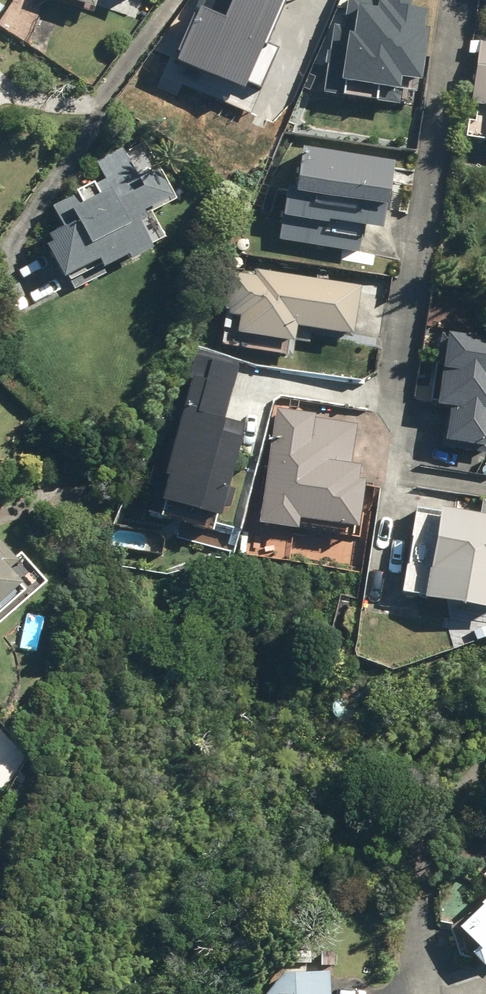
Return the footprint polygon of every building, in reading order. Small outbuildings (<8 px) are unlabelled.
[(246,88),(282,0),(236,0),(230,14),(203,3),(179,60),(246,88)] [(386,0),(347,0),(330,90),(414,106),(433,9),(386,0)] [(481,42),(471,103),(485,106),(485,43),(481,42)] [(397,160),(306,146),(300,183),(290,182),(286,215),(386,230),(397,160)] [(50,234),(72,283),(154,246),(139,214),(176,197),(162,168),(140,178),(126,147),(97,160),(106,180),(55,203),(65,226),(50,234)] [(362,286),(235,267),(225,333),(296,343),(298,325),(355,333),(362,286)] [(432,331),(423,402),(457,407),(452,442),(485,447),(485,338),(468,335),(432,331)] [(166,354),(148,442),(132,439),(119,509),(216,528),(247,370),(166,354)] [(343,404),(305,401),(306,385),(252,380),(240,510),(354,520),(360,455),(339,453),(343,404)] [(414,511),(400,602),(485,614),(485,521),(414,511)] [(48,582),(24,554),(7,569),(0,560),(0,623),(48,582)] [(453,936),(485,972),(485,906),(453,936)] [(341,978),(300,971),(268,993),(341,993),(341,978)]
